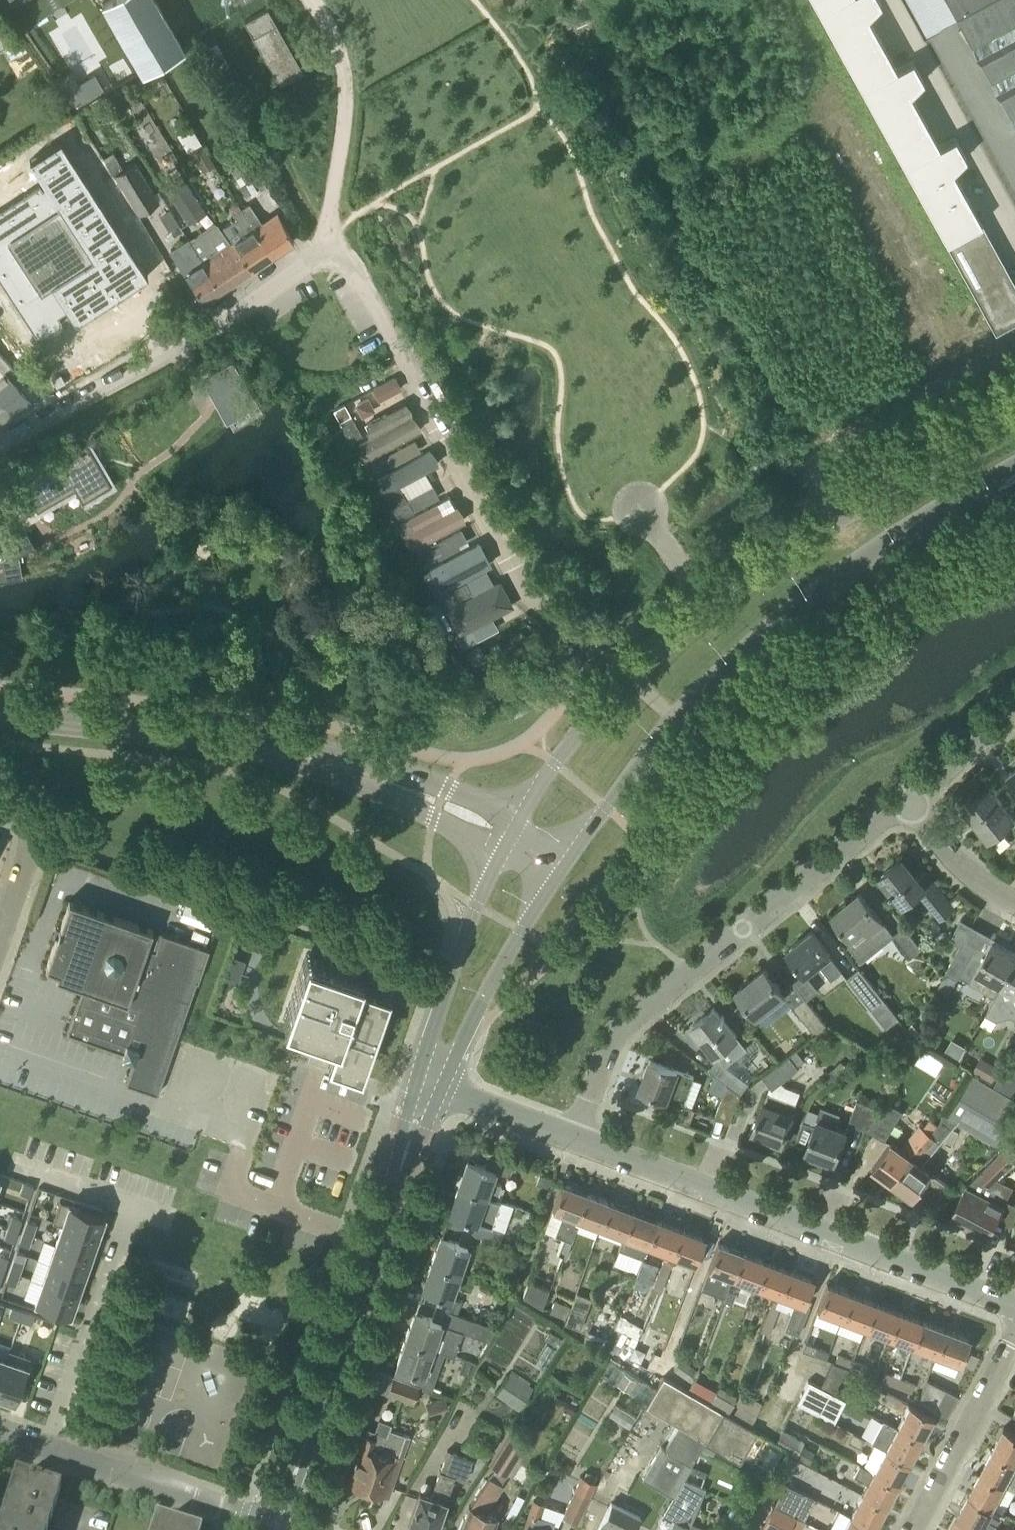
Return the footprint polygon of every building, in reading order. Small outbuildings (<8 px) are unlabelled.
[(126,76),(180,51),(156,0),(90,0),(126,76)] [(822,11),(843,0),(815,0),(822,11)] [(822,11),(864,89),(899,70),(870,17),(883,4),(881,0),(843,0),(822,11)] [(1014,120),(1014,0),(949,0),(1014,120)] [(267,7),(244,21),(280,84),(303,71),(267,7)] [(899,70),(864,89),(906,166),(942,146),(914,95),(927,79),(916,60),(899,70)] [(942,146),(906,166),(947,241),(981,223),(954,172),(968,158),(957,138),(942,146)] [(38,339),(58,326),(59,325),(60,324),(60,323),(60,321),(60,320),(60,318),(59,316),(56,311),(65,305),(72,315),(72,316),(73,317),(74,317),(75,318),(76,318),(77,318),(78,318),(79,318),(80,318),(81,318),(82,317),(148,275),(60,140),(30,160),(46,186),(43,188),(40,183),(0,209),(0,280),(38,339)] [(203,172),(215,164),(201,141),(189,149),(203,172)] [(134,161),(116,172),(141,212),(160,200),(135,160),(134,161)] [(273,183),(262,164),(250,171),(260,190),(273,183)] [(244,173),(236,178),(240,185),(249,180),(244,173)] [(205,211),(183,176),(166,188),(188,222),(205,211)] [(246,183),(239,187),(245,197),(250,193),(251,195),(258,192),(251,180),(246,183)] [(244,206),(273,253),(294,240),(277,212),(262,222),(250,202),(244,206)] [(234,241),(251,268),(273,253),(244,206),(235,212),(238,217),(223,227),(232,242),(234,241)] [(211,276),(225,266),(234,279),(251,268),(234,241),(232,242),(231,243),(218,223),(210,229),(192,240),(204,260),(203,261),(211,276)] [(981,223),(947,241),(995,331),(1014,320),(1014,261),(1003,240),(994,245),(981,223)] [(186,272),(203,300),(234,279),(225,266),(211,276),(203,261),(204,260),(192,240),(190,241),(188,238),(177,245),(192,269),(186,272)] [(15,412),(33,401),(32,400),(15,381),(6,372),(12,368),(0,355),(0,395),(15,412)] [(15,381),(32,400),(44,392),(29,368),(15,381)] [(209,383),(228,418),(256,403),(237,368),(209,383)] [(394,375),(371,388),(379,401),(402,388),(394,375)] [(15,412),(0,395),(0,422),(15,412)] [(352,443),(363,464),(424,433),(413,412),(352,443)] [(350,418),(340,424),(350,442),(360,436),(350,418)] [(0,495),(0,578),(22,574),(18,554),(34,544),(26,531),(15,537),(8,524),(18,518),(36,507),(38,512),(76,490),(83,502),(112,485),(87,443),(0,495)] [(382,498),(441,469),(432,451),(373,479),(382,498)] [(384,456),(363,467),(364,468),(369,478),(370,477),(390,467),(384,457),(384,456)] [(394,528),(407,550),(460,519),(448,497),(394,528)] [(408,500),(389,510),(395,521),(414,511),(408,500)] [(439,576),(446,588),(492,564),(478,539),(443,558),(450,570),(439,576)] [(464,579),(435,596),(441,607),(471,591),(464,579)] [(458,629),(509,602),(496,579),(445,607),(458,629)] [(988,838),(1014,817),(1014,816),(991,787),(964,808),(988,838)] [(921,889),(930,900),(942,916),(952,908),(920,868),(914,873),(902,858),(880,876),(903,903),(921,889)] [(891,931),(883,921),(860,892),(833,914),(851,937),(846,942),(859,958),(891,931)] [(97,1032),(126,1043),(122,1054),(134,1058),(125,1083),(157,1094),(209,948),(161,932),(155,949),(146,946),(152,929),(69,899),(45,966),(58,971),(55,977),(89,988),(84,1004),(78,1002),(79,998),(78,998),(66,1032),(94,1042),(97,1032)] [(894,934),(895,935),(911,956),(922,948),(904,925),(894,934)] [(787,950),(805,972),(806,974),(819,963),(832,980),(842,971),(830,955),(831,954),(812,930),(787,950)] [(993,941),(984,958),(972,951),(958,975),(996,996),(1014,961),(1014,953),(993,941)] [(955,983),(958,975),(972,951),(961,945),(944,976),(955,983)] [(362,972),(314,955),(310,966),(302,964),(288,1005),(295,1007),(290,1022),(317,1031),(324,1033),(315,1058),(346,1069),(361,1074),(389,992),(366,984),(359,981),(362,972)] [(996,996),(986,1013),(998,1019),(1002,1014),(1013,1010),(1014,1011),(1014,961),(996,996)] [(229,966),(225,979),(237,983),(242,970),(229,966)] [(757,1015),(785,993),(765,968),(737,990),(757,1015)] [(892,1009),(859,968),(847,978),(872,1008),(881,1018),(892,1009)] [(827,1025),(805,997),(793,1006),(815,1034),(827,1025)] [(693,1025),(714,1051),(719,1058),(710,1070),(728,1084),(727,1085),(740,1095),(749,1083),(726,1066),(748,1048),(723,1018),(725,1017),(723,1014),(721,1015),(715,1008),(693,1025)] [(763,1076),(772,1089),(799,1068),(796,1065),(804,1060),(797,1050),(763,1076)] [(645,1074),(640,1089),(667,1099),(683,1105),(694,1077),(651,1060),(650,1062),(652,1063),(647,1075),(645,1074)] [(994,1085),(1014,1097),(1014,1077),(1003,1070),(994,1085)] [(946,1113),(941,1119),(942,1120),(937,1126),(936,1125),(910,1158),(892,1181),(914,1198),(934,1172),(920,1161),(924,1156),(927,1158),(955,1121),(995,1145),(1014,1113),(1014,1100),(973,1075),(962,1096),(948,1115),(946,1113)] [(730,1123),(740,1095),(727,1085),(715,1117),(730,1123)] [(796,1103),(768,1093),(764,1103),(762,1103),(752,1131),(782,1143),(793,1114),(792,1114),(796,1103)] [(882,1109),(858,1100),(849,1123),(869,1131),(882,1109)] [(882,1109),(869,1131),(885,1140),(902,1111),(887,1101),(882,1109)] [(814,1125),(804,1121),(796,1142),(807,1147),(805,1151),(835,1162),(847,1129),(835,1125),(839,1114),(821,1107),(814,1125)] [(910,1158),(936,1125),(929,1119),(924,1127),(921,1125),(903,1148),(893,1141),(873,1167),(892,1181),(910,1158)] [(1013,1161),(1014,1159),(1014,1149),(1011,1145),(1003,1152),(1003,1151),(967,1184),(951,1217),(988,1236),(1003,1205),(1013,1187),(998,1178),(1014,1163),(1013,1161)] [(508,1173),(511,1163),(488,1155),(485,1164),(481,1163),(481,1164),(467,1160),(458,1185),(496,1198),(501,1184),(489,1180),(493,1168),(508,1173)] [(20,1193),(29,1196),(33,1184),(24,1181),(20,1193)] [(563,1183),(562,1182),(552,1208),(563,1212),(555,1233),(565,1237),(573,1240),(578,1227),(574,1225),(577,1217),(586,1192),(563,1184),(563,1183)] [(500,1200),(496,1198),(458,1185),(449,1212),(463,1217),(466,1218),(462,1229),(472,1233),(499,1242),(504,1228),(492,1224),(500,1200)] [(601,1227),(610,1201),(586,1192),(577,1217),(601,1227)] [(625,1235),(634,1210),(610,1201),(601,1227),(625,1235)] [(62,1223),(98,1236),(105,1215),(69,1203),(62,1223)] [(648,1244),(658,1219),(634,1210),(625,1235),(620,1248),(643,1257),(648,1244)] [(8,1226),(18,1230),(21,1218),(12,1215),(8,1226)] [(658,1219),(648,1244),(671,1253),(681,1228),(658,1219)] [(23,1232),(33,1235),(37,1223),(27,1220),(23,1232)] [(91,1255),(98,1236),(62,1223),(55,1243),(91,1255)] [(18,1230),(8,1226),(4,1238),(14,1241),(18,1230)] [(681,1228),(671,1253),(695,1262),(704,1236),(704,1237),(681,1228)] [(432,1262),(459,1271),(472,1233),(462,1229),(458,1241),(455,1239),(455,1241),(441,1236),(432,1262)] [(33,1235),(23,1232),(19,1243),(29,1246),(33,1235)] [(573,1240),(565,1237),(559,1253),(567,1256),(573,1240)] [(719,1243),(718,1242),(709,1267),(733,1276),(742,1252),(719,1243)] [(49,1262),(84,1274),(91,1255),(55,1243),(49,1262)] [(756,1285),(766,1260),(742,1252),(733,1276),(729,1284),(733,1286),(731,1292),(736,1293),(727,1317),(740,1322),(749,1298),(751,1299),(756,1285)] [(4,1268),(8,1257),(0,1254),(0,1267),(4,1268)] [(663,1258),(657,1274),(666,1277),(672,1261),(663,1258)] [(14,1259),(10,1270),(19,1273),(23,1262),(14,1259)] [(789,1269),(766,1260),(756,1285),(780,1294),(789,1269)] [(42,1281),(78,1293),(84,1274),(49,1262),(42,1281)] [(459,1271),(432,1262),(423,1289),(437,1293),(436,1294),(439,1295),(436,1306),(445,1309),(459,1271)] [(809,1305),(805,1303),(814,1278),(813,1278),(789,1269),(780,1294),(795,1300),(784,1328),(798,1333),(809,1305)] [(19,1273),(10,1270),(6,1281),(15,1285),(19,1273)] [(661,1292),(666,1277),(657,1274),(652,1289),(661,1292)] [(78,1293),(42,1281),(35,1302),(71,1314),(78,1293)] [(528,1281),(523,1296),(542,1308),(549,1289),(528,1281)] [(828,1284),(827,1283),(818,1308),(842,1318),(852,1293),(828,1284)] [(591,1298),(576,1292),(565,1323),(580,1328),(591,1298)] [(852,1293),(842,1318),(866,1327),(875,1302),(852,1293)] [(569,1305),(554,1299),(549,1311),(563,1318),(569,1305)] [(772,1300),(766,1315),(775,1318),(780,1303),(772,1300)] [(875,1302),(866,1327),(890,1336),(899,1311),(875,1302)] [(20,1320),(23,1310),(12,1306),(9,1316),(20,1320)] [(445,1309),(436,1306),(432,1317),(429,1316),(414,1312),(406,1338),(432,1347),(440,1323),(468,1333),(473,1319),(445,1309)] [(35,1314),(23,1310),(20,1320),(31,1324),(35,1314)] [(899,1311),(890,1336),(913,1345),(923,1320),(899,1311)] [(617,1328),(607,1348),(628,1358),(636,1342),(637,1338),(642,1327),(620,1313),(614,1327),(617,1328)] [(775,1318),(766,1315),(761,1330),(769,1333),(775,1318)] [(473,1319),(468,1333),(488,1340),(495,1327),(473,1319)] [(923,1320),(913,1345),(935,1354),(937,1354),(947,1329),(923,1320)] [(937,1354),(935,1354),(960,1364),(969,1337),(969,1338),(947,1329),(937,1354)] [(602,1349),(607,1337),(588,1330),(583,1342),(602,1349)] [(410,1381),(419,1384),(424,1386),(428,1375),(423,1374),(432,1347),(406,1338),(396,1365),(410,1369),(410,1370),(413,1371),(410,1381)] [(814,1354),(817,1346),(805,1341),(802,1350),(814,1354)] [(854,1360),(837,1354),(834,1362),(851,1368),(854,1360)] [(7,1358),(0,1378),(0,1396),(15,1401),(27,1365),(7,1358)] [(699,1371),(687,1363),(681,1358),(673,1369),(692,1382),(699,1371)] [(854,1360),(851,1368),(865,1373),(868,1365),(854,1360)] [(520,1409),(534,1387),(510,1370),(495,1392),(520,1409)] [(881,1380),(898,1386),(901,1378),(884,1372),(881,1380)] [(419,1384),(410,1381),(393,1375),(387,1392),(413,1402),(419,1384)] [(643,1477),(674,1496),(684,1479),(692,1464),(691,1464),(704,1442),(706,1443),(724,1412),(663,1377),(647,1405),(678,1424),(664,1449),(661,1447),(643,1477)] [(901,1378),(898,1386),(911,1391),(914,1383),(901,1378)] [(808,1379),(797,1402),(824,1416),(836,1393),(808,1379)] [(959,1396),(927,1379),(918,1401),(948,1417),(959,1396)] [(717,1386),(711,1398),(722,1403),(728,1391),(717,1386)] [(896,1409),(901,1400),(886,1392),(882,1400),(896,1409)] [(909,1403),(897,1426),(921,1439),(932,1417),(933,1417),(933,1416),(909,1403)] [(749,1427),(724,1412),(706,1443),(739,1462),(756,1430),(749,1427)] [(348,1484),(365,1490),(388,1422),(379,1419),(375,1430),(367,1428),(348,1484)] [(921,1439),(897,1426),(883,1419),(871,1440),(885,1448),(909,1461),(921,1439)] [(391,1423),(388,1422),(365,1490),(382,1496),(386,1484),(391,1486),(402,1456),(409,1435),(389,1428),(391,1423)] [(1014,1461),(1014,1432),(1004,1426),(1004,1427),(993,1449),(1014,1461)] [(510,1427),(488,1462),(507,1474),(529,1439),(510,1427)] [(776,1442),(797,1454),(802,1445),(804,1441),(783,1429),(776,1442)] [(853,1432),(848,1440),(860,1446),(865,1438),(853,1432)] [(873,1471),(897,1484),(909,1461),(885,1448),(873,1471)] [(454,1476),(464,1480),(472,1458),(448,1449),(432,1496),(420,1492),(408,1524),(412,1525),(414,1529),(416,1529),(420,1529),(422,1529),(426,1529),(435,1529),(454,1476)] [(981,1472),(1014,1489),(1014,1461),(993,1449),(981,1472)] [(614,1479),(624,1461),(613,1455),(604,1474),(614,1479)] [(786,1477),(838,1498),(845,1481),(793,1460),(786,1477)] [(897,1484),(873,1471),(860,1464),(854,1475),(867,1482),(861,1493),(885,1506),(897,1484)] [(994,1507),(1005,1512),(1014,1493),(1014,1489),(981,1472),(970,1494),(994,1507)] [(489,1476),(468,1507),(459,1529),(492,1529),(497,1516),(484,1511),(502,1485),(489,1476)] [(580,1476),(578,1482),(562,1515),(578,1523),(596,1484),(580,1476)] [(691,1525),(689,1525),(705,1487),(684,1479),(674,1496),(675,1496),(664,1514),(676,1519),(671,1529),(688,1529),(691,1525)] [(53,1493),(15,1481),(0,1527),(0,1529),(54,1529),(55,1524),(45,1521),(53,1493)] [(781,1482),(774,1497),(795,1507),(803,1492),(781,1482)] [(874,1528),(885,1506),(861,1493),(850,1515),(874,1528)] [(970,1494),(958,1516),(982,1529),(994,1507),(970,1494)] [(529,1515),(523,1529),(550,1529),(553,1521),(540,1516),(545,1503),(533,1499),(527,1515),(529,1515)] [(626,1509),(611,1502),(597,1529),(613,1529),(614,1526),(622,1529),(634,1529),(640,1516),(626,1509)] [(781,1507),(772,1525),(781,1529),(796,1529),(802,1518),(781,1507)] [(842,1529),(873,1529),(874,1528),(850,1515),(842,1529)] [(951,1529),(984,1529),(982,1529),(958,1516),(951,1529)]
